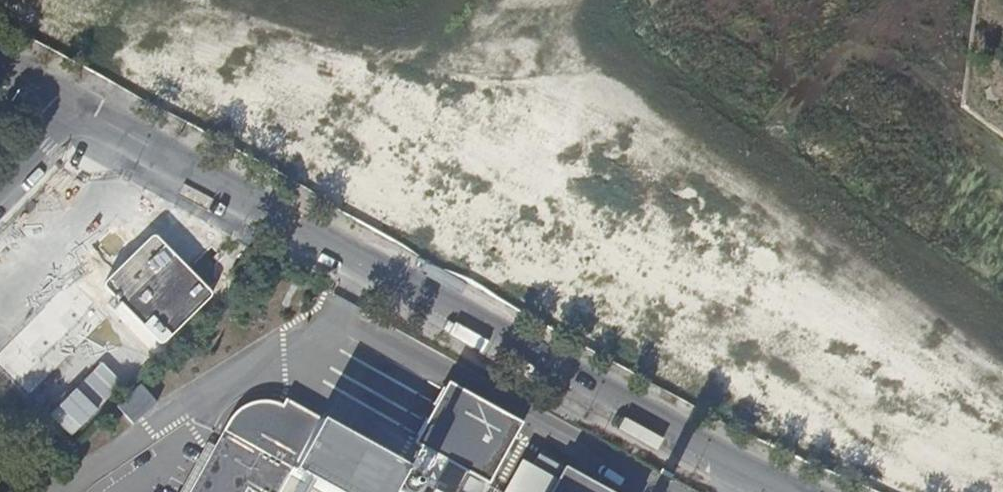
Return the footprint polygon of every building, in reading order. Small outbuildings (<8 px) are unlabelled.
[(374,138),(390,146),(398,129),(382,121),(374,138)] [(728,289),(752,263),(654,176),(640,192),(724,266),(715,277),(728,289)] [(746,231),(737,244),(756,257),(765,244),(746,231)] [(755,269),(745,286),(771,302),(781,285),(755,269)] [(142,384),(119,407),(134,423),(157,401),(142,384)] [(462,436),(477,444),(489,421),(474,413),(462,436)] [(289,470),(290,468),(223,430),(189,491),(328,491),(289,470)] [(563,465),(562,467),(537,454),(519,486),(509,480),(502,491),(613,491),(563,465)]
